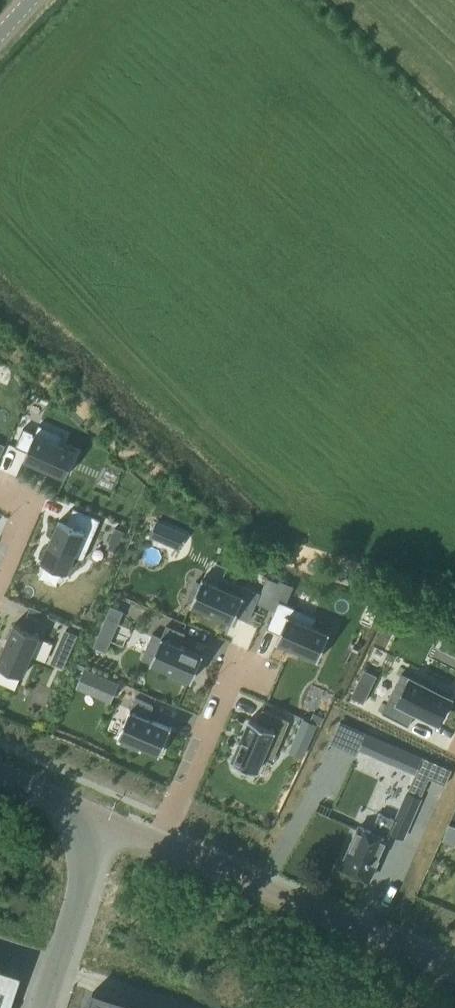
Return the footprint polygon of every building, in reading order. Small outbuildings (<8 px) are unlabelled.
[(23,428),(15,446),(27,451),(24,459),(66,477),(77,451),(60,444),(64,435),(39,424),(35,433),(23,428)] [(59,520),(41,561),(67,573),(74,556),(83,560),(101,519),(73,508),(67,523),(59,520)] [(158,522),(151,536),(170,545),(176,530),(158,522)] [(115,528),(108,544),(117,548),(124,532),(115,528)] [(196,581),(189,597),(193,599),(191,605),(192,605),(192,604),(231,621),(231,622),(232,623),(236,614),(249,620),(260,593),(223,576),(219,585),(204,578),(204,577),(203,577),(200,582),(196,581)] [(279,582),(276,589),(289,595),(294,585),(280,579),(279,582)] [(279,601),(267,628),(280,633),(276,642),(278,642),(278,641),(317,658),(316,659),(318,660),(330,632),(329,631),(328,632),(313,626),(317,617),(279,601)] [(111,605),(106,617),(118,623),(124,611),(111,605)] [(0,657),(0,666),(22,676),(46,622),(27,614),(22,626),(14,623),(0,657)] [(153,633),(142,658),(171,671),(169,675),(185,683),(187,678),(192,680),(203,654),(180,644),(185,633),(167,625),(162,636),(153,633)] [(65,630),(58,646),(70,652),(77,635),(65,630)] [(98,634),(93,646),(106,652),(111,640),(98,634)] [(402,672),(382,712),(408,726),(416,711),(438,722),(451,697),(446,695),(449,690),(432,682),(430,686),(402,672)] [(361,675),(351,697),(363,703),(374,681),(361,675)] [(101,676),(94,690),(110,697),(116,682),(101,676)] [(135,697),(118,737),(119,737),(120,736),(123,737),(121,742),(138,749),(140,745),(159,753),(158,754),(160,755),(172,727),(170,726),(170,727),(148,718),(154,705),(135,697)] [(250,718),(232,760),(257,771),(264,754),(273,758),(290,720),(262,709),(257,721),(250,718)] [(313,713),(310,720),(321,725),(324,718),(313,713)] [(303,718),(296,734),(310,740),(317,724),(303,718)] [(366,732),(359,748),(388,760),(394,745),(366,732)] [(423,757),(416,773),(445,785),(452,769),(423,757)] [(360,826),(342,865),(366,876),(371,863),(375,864),(389,832),(404,838),(420,799),(419,799),(407,793),(395,820),(379,813),(371,831),(360,826)] [(443,840),(454,845),(454,827),(449,825),(443,840)] [(9,973),(0,970),(0,1001),(9,973)] [(87,1007),(141,1007),(128,1004),(128,1003),(93,992),(87,1007)]
